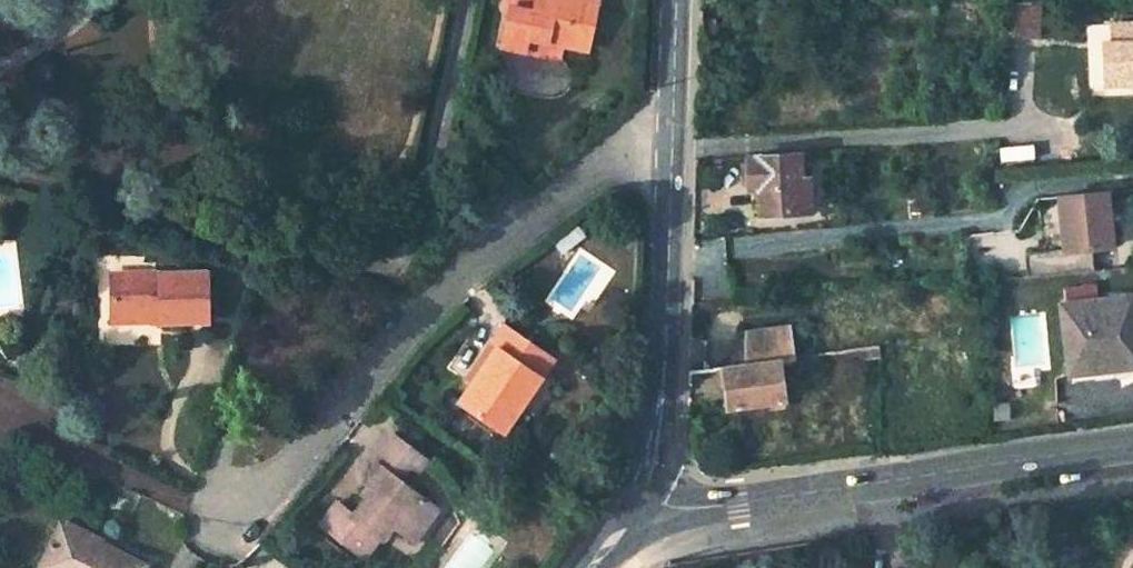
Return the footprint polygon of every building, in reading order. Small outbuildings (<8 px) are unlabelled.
[(494,40),(519,45),(521,31),(558,39),(582,45),(590,0),(516,0),(515,2),(502,0),(494,40)] [(1004,35),(1034,36),(1036,0),(1027,0),(1005,1),(1004,35)] [(1105,75),(1131,74),(1131,65),(1132,64),(1132,21),(1113,23),(1113,43),(1103,43),(1105,75)] [(521,31),(519,45),(555,53),(558,39),(521,31)] [(798,154),(747,158),(748,189),(758,189),(759,215),(800,214),(798,154)] [(1026,274),(1093,268),(1091,245),(1111,244),(1106,189),(1059,194),(1061,215),(1063,214),(1064,227),(1062,227),(1064,247),(1024,251),(1026,274)] [(205,277),(110,284),(114,323),(162,320),(164,330),(209,325),(205,277)] [(1063,300),(1070,361),(1109,355),(1111,360),(1114,364),(1120,366),(1126,365),(1132,362),(1132,360),(1132,292),(1063,300)] [(456,399),(501,428),(514,409),(507,405),(532,369),(537,373),(550,353),(498,319),(484,340),(493,346),(469,380),(456,399)] [(162,320),(114,323),(115,333),(164,330),(162,320)] [(722,364),(729,404),(782,396),(777,356),(792,354),(788,325),(747,329),(746,361),(722,364)] [(493,346),(484,340),(461,375),(469,380),(493,346)] [(361,522),(391,543),(401,529),(418,541),(441,506),(413,487),(402,481),(413,465),(423,472),(431,460),(395,436),(377,464),(383,468),(371,484),(377,488),(382,492),(375,502),(361,522)] [(375,502),(382,492),(377,488),(369,498),(375,502)] [(69,526),(50,564),(58,567),(152,567),(69,526)]
